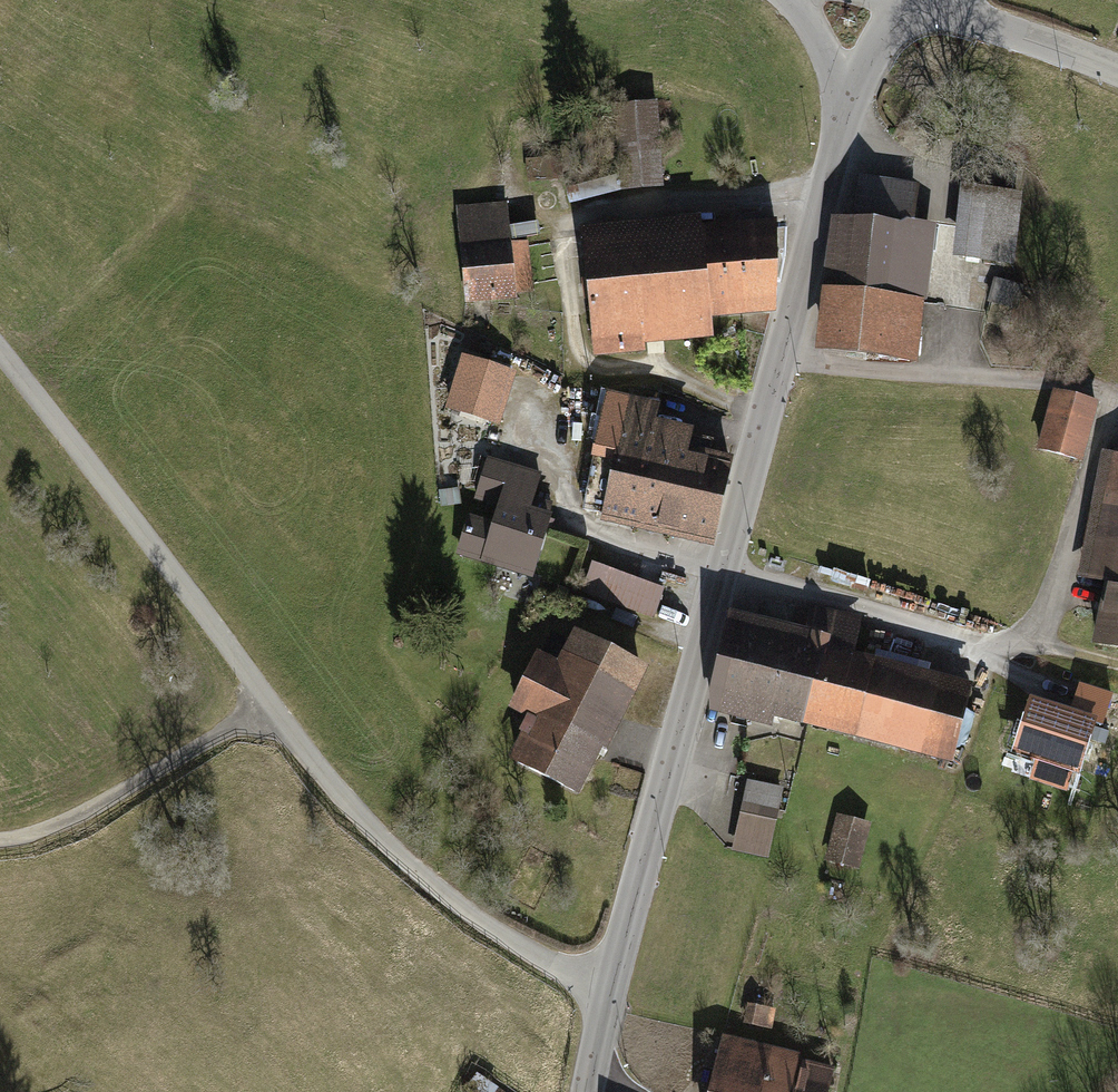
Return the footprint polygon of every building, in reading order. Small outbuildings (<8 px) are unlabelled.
[(657,104),(614,108),(622,189),(664,185),(657,104)] [(920,182),(857,173),(850,225),(831,223),(813,352),(918,367),(937,229),(914,226),(920,182)] [(1018,200),(955,193),(948,264),(1011,270),(1018,200)] [(502,204),(458,208),(468,302),(533,296),(527,242),(506,244),(502,204)] [(696,217),(570,225),(580,370),(648,366),(646,347),(702,343),(701,319),(770,314),(764,227),(697,231),(696,217)] [(1028,294),(996,283),(987,307),(1019,318),(1028,294)] [(445,418),(499,435),(516,381),(462,364),(445,418)] [(1097,404),(1055,392),(1040,447),(1083,458),(1097,404)] [(656,408),(625,401),(596,519),(707,546),(727,463),(684,453),(688,437),(651,428),(656,408)] [(1097,460),(1071,583),(1091,587),(1078,652),(1117,660),(1117,464),(1097,460)] [(557,498),(503,481),(490,523),(467,516),(454,554),(531,579),(557,498)] [(457,495),(441,497),(442,510),(458,508),(457,495)] [(669,595),(593,566),(581,598),(658,626),(669,595)] [(802,638),(729,620),(706,711),(949,773),(972,684),(851,653),(861,617),(811,604),(802,638)] [(642,677),(567,640),(554,668),(527,654),(498,712),(520,723),(498,769),(577,808),(642,677)] [(1064,713),(1024,702),(1009,757),(1072,774),(1086,726),(1104,731),(1115,692),(1073,681),(1064,713)] [(784,788),(745,779),(728,851),(767,860),(784,788)] [(866,872),(872,823),(836,819),(830,867),(866,872)] [(778,1013),(747,1007),(743,1028),(774,1034),(778,1013)] [(722,1045),(710,1091),(827,1091),(832,1072),(722,1045)]
